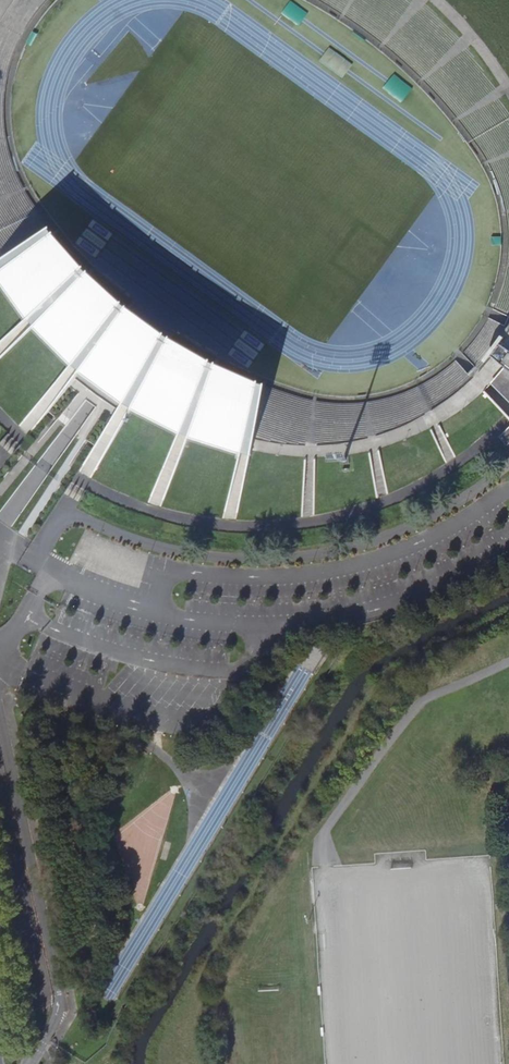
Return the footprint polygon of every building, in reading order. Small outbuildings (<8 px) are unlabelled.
[(20,440),(0,466),(0,520),(29,542),(76,474),(172,516),(257,525),(338,516),(408,489),(473,450),(508,422),(508,0),(318,0),(346,17),(384,45),(416,74),(440,99),(461,124),(478,147),(489,166),(498,184),(505,206),(508,226),(508,243),(507,263),(504,279),(497,297),(491,312),(483,327),(472,343),(458,358),(440,372),(421,384),(406,392),(386,398),(371,400),(350,403),(333,402),(313,400),(290,393),(264,385),(225,368),(194,352),(162,333),(131,308),(100,281),(72,253),(47,224),(30,197),(17,172),(9,151),(5,129),(3,105),(6,82),(12,58),(22,34),(37,12),(47,0),(0,0),(0,415),(20,440)]
